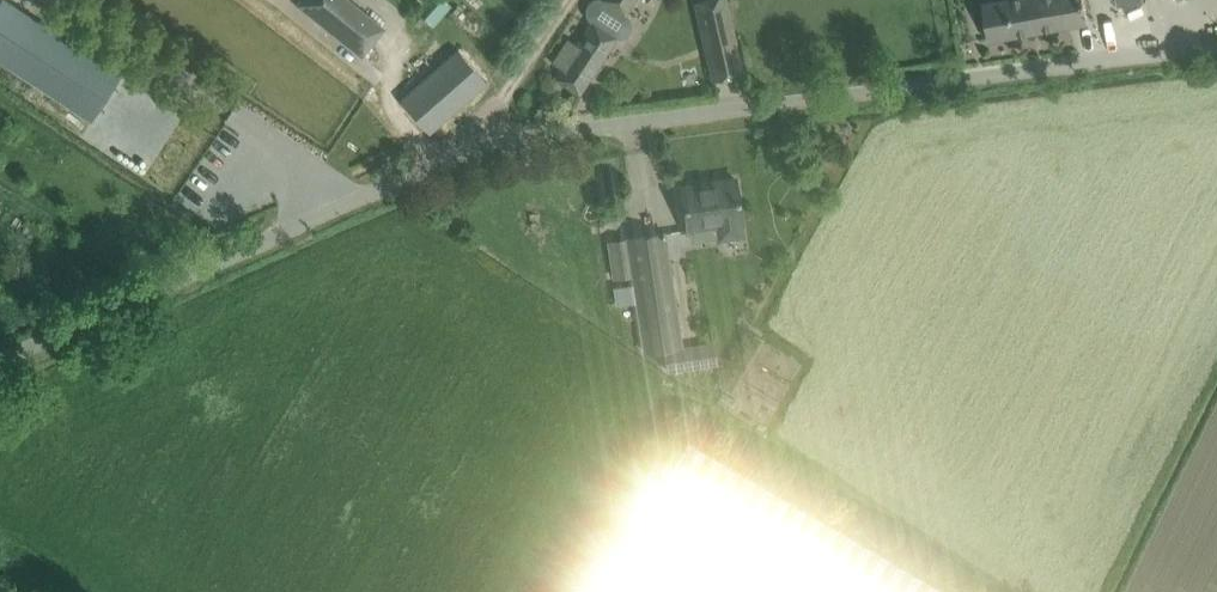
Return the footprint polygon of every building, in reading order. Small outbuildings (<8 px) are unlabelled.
[(0,1),(0,58),(92,118),(120,75),(5,0),(1,0),(0,1)] [(350,0),(300,0),(297,4),(339,39),(360,55),(372,41),(351,24),(362,10),(350,0)] [(434,15),(447,30),(466,12),(455,0),(448,0),(441,6),(443,7),(434,15)] [(593,22),(577,46),(567,39),(552,62),(562,68),(556,77),(579,93),(616,37),(619,37),(621,37),(623,37),(625,36),(627,34),(629,33),(630,31),(631,29),(631,27),(632,25),(631,22),(631,20),(630,18),(629,16),(627,15),(625,14),(634,0),(592,0),(590,2),(587,6),(587,10),(587,15),(589,19),(593,22)] [(736,52),(725,0),(701,0),(696,1),(708,58),(736,52)] [(983,3),(986,17),(990,41),(1088,23),(1084,0),(1000,0),(983,3)] [(406,106),(413,114),(429,133),(488,81),(465,54),(406,106)] [(742,220),(739,201),(736,178),(715,181),(715,186),(683,191),(682,186),(681,186),(685,210),(688,229),(715,224),(717,237),(718,240),(744,236),(742,220)] [(664,232),(607,241),(611,269),(613,278),(634,275),(635,282),(638,302),(643,334),(645,352),(663,349),(666,370),(692,366),(718,363),(715,342),(689,345),(681,346),(679,329),(667,256),(664,232)] [(689,442),(600,591),(946,591),(689,442)]
